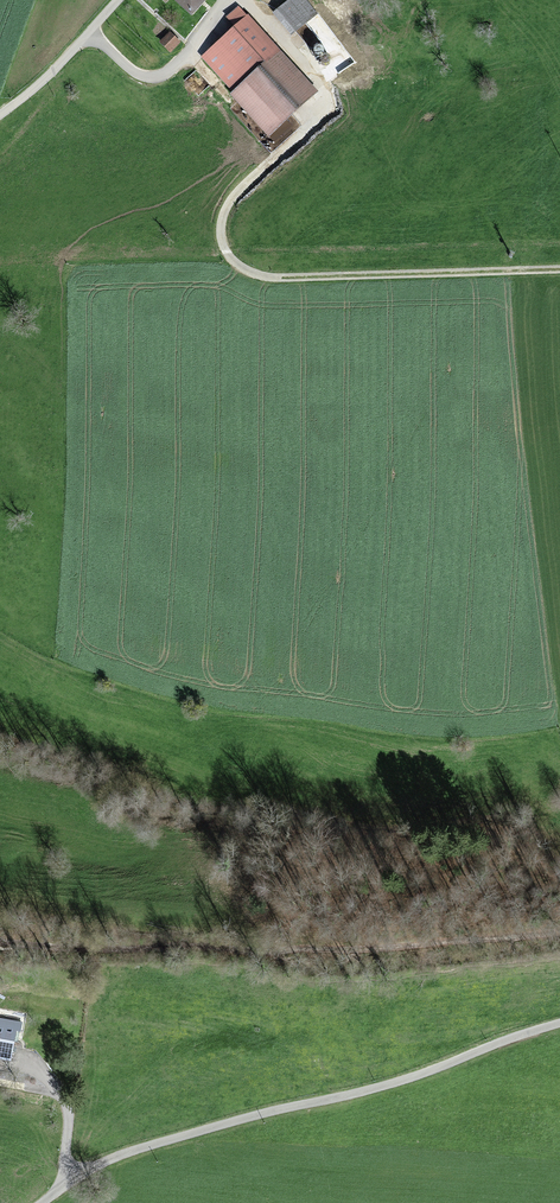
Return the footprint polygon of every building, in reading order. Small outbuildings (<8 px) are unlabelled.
[(190,17),(206,0),(172,0),(190,17)] [(276,11),(296,34),(317,16),(303,0),(289,0),(276,11)] [(315,95),(238,8),(226,18),(235,29),(200,60),(268,136),(315,95)] [(160,56),(152,65),(163,74),(170,66),(160,56)] [(11,1060),(16,1030),(21,1031),(22,1022),(0,1018),(0,1059),(11,1060)]
